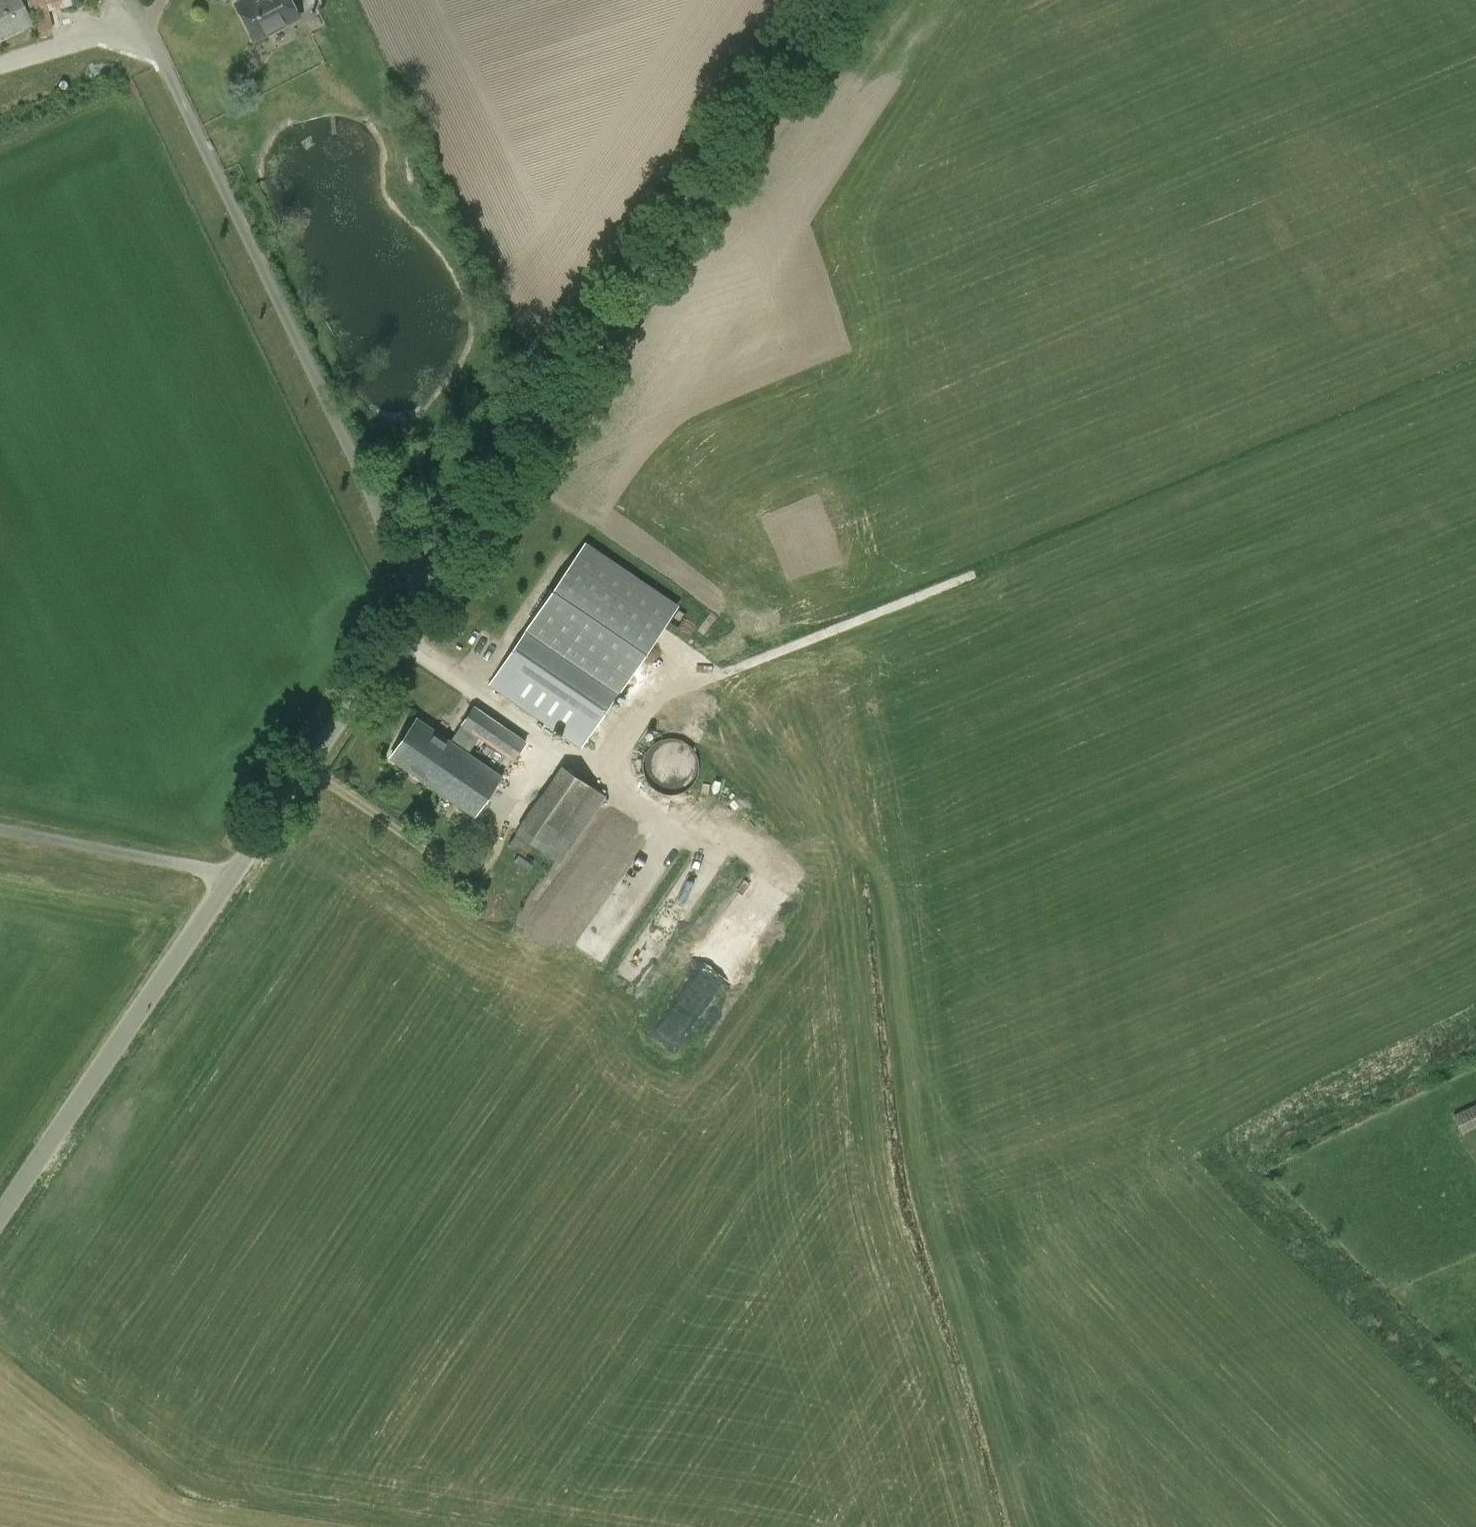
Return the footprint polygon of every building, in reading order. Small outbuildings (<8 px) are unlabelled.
[(35,25),(23,0),(0,0),(0,42),(35,25)] [(50,9),(73,4),(72,0),(29,0),(32,14),(34,13),(41,36),(57,32),(50,9)] [(237,4),(255,40),(300,17),(291,0),(245,0),(237,4)] [(581,748),(675,608),(584,546),(489,686),(581,748)] [(474,705),(450,741),(418,719),(390,758),(424,781),(423,782),(475,818),(504,776),(470,753),(479,738),(514,762),(527,741),(474,705)] [(646,754),(643,762),(643,771),(646,779),(651,787),(658,792),(667,794),(675,794),(684,792),(691,787),(696,780),(699,771),(699,763),(696,754),(691,747),(684,742),(676,739),(667,739),(658,742),(651,747),(646,754)] [(562,765),(516,833),(508,843),(526,856),(534,845),(560,864),(607,796),(562,765)] [(1456,1113),(1464,1132),(1475,1127),(1475,1104),(1456,1113)]
